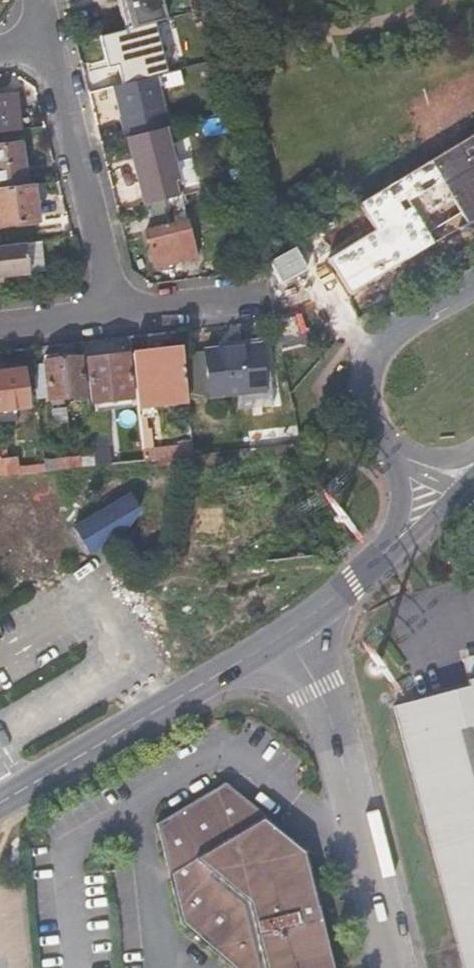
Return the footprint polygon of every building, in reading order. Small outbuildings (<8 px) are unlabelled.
[(165,18),(161,0),(124,0),(130,27),(165,18)] [(201,0),(186,0),(189,13),(203,9),(201,0)] [(159,86),(181,82),(178,67),(156,72),(151,52),(108,62),(118,104),(160,93),(159,86)] [(223,99),(217,73),(193,79),(198,104),(223,99)] [(18,130),(13,92),(0,93),(0,132),(18,130)] [(140,205),(146,204),(173,198),(162,153),(167,151),(162,128),(125,137),(140,205)] [(363,203),(379,229),(320,267),(343,303),(473,222),(473,136),(363,203)] [(24,183),(18,140),(0,142),(0,185),(24,183)] [(36,219),(32,182),(24,183),(0,185),(0,224),(36,219)] [(173,198),(146,204),(152,228),(144,230),(153,265),(179,259),(180,263),(193,260),(192,256),(196,255),(181,196),(173,198)] [(249,216),(246,204),(239,205),(242,217),(249,216)] [(45,269),(41,238),(27,239),(30,270),(45,269)] [(0,242),(0,274),(30,270),(27,239),(0,242)] [(302,343),(302,319),(281,319),(282,343),(302,343)] [(264,390),(259,345),(205,351),(209,395),(264,390)] [(186,395),(180,349),(132,354),(137,400),(186,395)] [(61,353),(62,361),(76,360),(75,352),(61,353)] [(92,457),(93,466),(109,464),(105,434),(100,435),(96,401),(132,397),(127,353),(86,357),(91,401),(86,402),(92,457)] [(81,358),(86,402),(91,401),(86,357),(81,358)] [(76,360),(62,361),(42,363),(46,400),(83,396),(78,359),(76,360)] [(24,406),(20,368),(0,371),(0,409),(24,406)] [(0,449),(0,477),(18,475),(17,467),(16,457),(6,458),(5,448),(0,449)] [(58,470),(79,467),(81,467),(80,458),(80,455),(42,459),(43,464),(44,472),(58,470)] [(93,466),(92,457),(80,458),(81,467),(93,466)] [(44,472),(43,464),(17,467),(18,475),(44,472)] [(85,552),(119,532),(112,521),(134,506),(124,491),(68,527),(85,552)] [(458,967),(473,967),(473,682),(468,683),(471,694),(395,713),(458,967)] [(293,838),(225,782),(156,823),(181,924),(232,967),(335,967),(320,908),(318,905),(316,904),(313,903),(310,903),(307,904),(304,893),(313,880),(306,851),(292,840),(293,838)]
